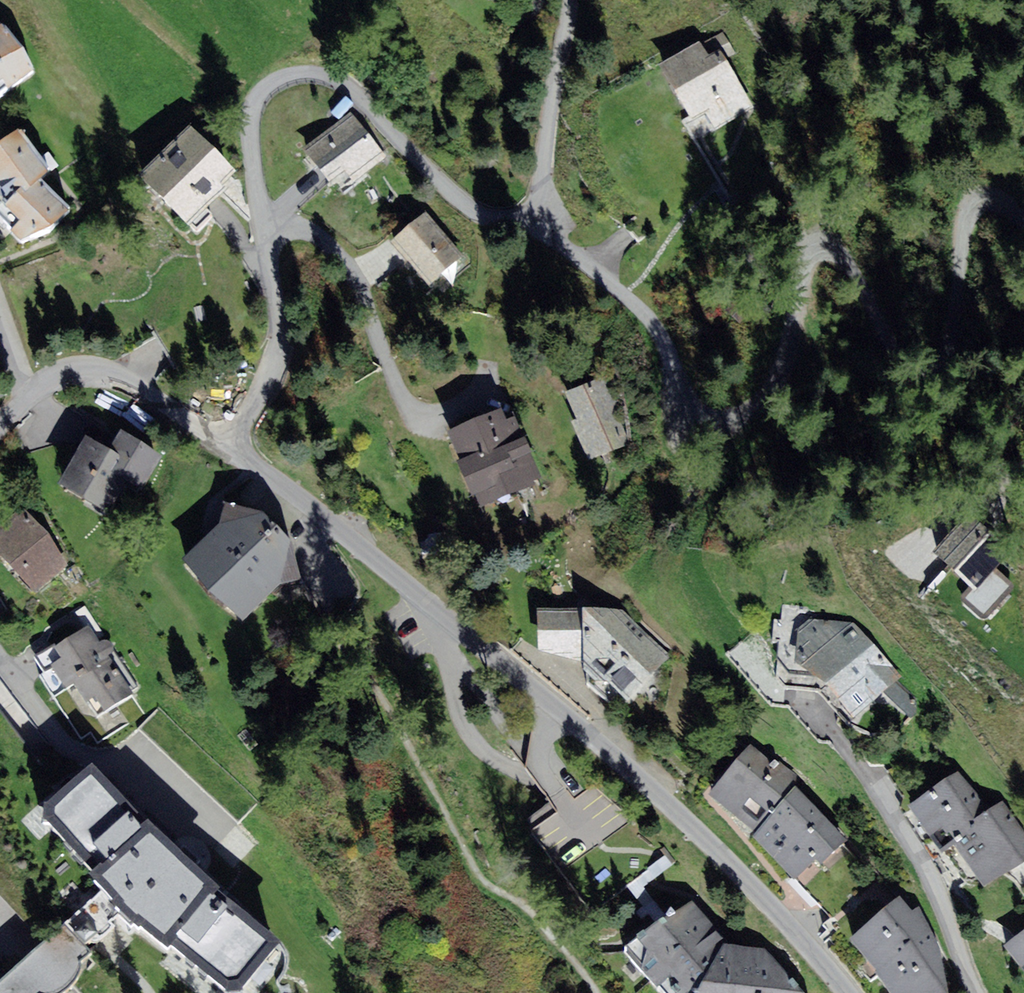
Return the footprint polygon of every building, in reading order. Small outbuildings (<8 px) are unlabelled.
[(33,69),(23,46),(3,22),(0,24),(0,93),(33,69)] [(716,130),(754,108),(725,57),(735,52),(723,31),(702,43),(700,40),(659,64),(691,120),(705,112),(716,130)] [(304,148),(331,182),(345,170),(354,181),(386,156),(350,111),(304,148)] [(139,173),(189,224),(227,186),(224,183),(236,172),(189,125),(139,173)] [(0,143),(0,196),(3,200),(0,203),(0,216),(21,240),(51,225),(70,208),(41,178),(50,169),(19,127),(0,143)] [(426,211),(391,241),(429,284),(463,255),(426,211)] [(602,377),(566,392),(578,419),(572,421),(589,461),(631,443),(602,377)] [(447,430),(479,507),(533,485),(532,481),(541,478),(515,416),(506,419),(501,408),(447,430)] [(85,434),(57,483),(103,510),(108,501),(113,504),(126,481),(142,490),(163,454),(120,429),(109,448),(85,434)] [(182,558),(242,620),(279,583),(302,579),(292,541),(264,511),(224,502),(220,521),(182,558)] [(0,527),(0,555),(36,591),(67,566),(49,533),(23,506),(0,527)] [(969,513),(934,553),(975,591),(984,610),(1006,599),(990,575),(1012,550),(969,513)] [(606,680),(628,701),(671,657),(624,610),(583,607),(538,608),(539,652),(575,661),(596,681),(606,680)] [(824,682),(855,718),(902,676),(855,622),(810,619),(796,631),(795,662),(824,682)] [(99,642),(88,625),(55,646),(62,657),(51,665),(66,688),(74,682),(97,716),(132,693),(108,655),(111,653),(113,650),(113,646),(111,642),(107,640),(103,640),(99,642)] [(709,794),(754,832),(753,835),(793,879),(816,859),(821,864),(848,839),(796,786),(797,774),(781,761),(780,762),(774,758),(772,761),(750,743),(709,794)] [(92,763),(44,802),(44,818),(93,869),(89,874),(103,888),(114,898),(111,901),(121,910),(139,926),(141,925),(168,947),(171,944),(227,991),(243,990),(282,940),(218,889),(220,886),(148,817),(146,819),(92,763)] [(909,806),(943,853),(954,845),(983,886),(1023,863),(1023,831),(1003,801),(989,809),(957,771),(909,806)] [(66,989),(73,982),(78,976),(82,968),(82,964),(80,960),(91,950),(86,945),(97,933),(102,939),(115,926),(111,921),(121,910),(111,901),(114,898),(103,888),(0,982),(0,992),(60,992),(66,989)] [(850,938),(889,992),(949,992),(940,946),(919,906),(913,911),(900,895),(850,938)] [(624,948),(659,992),(805,992),(764,948),(727,943),(693,899),(624,948)] [(1005,946),(1023,971),(1023,931),(1005,946)]
